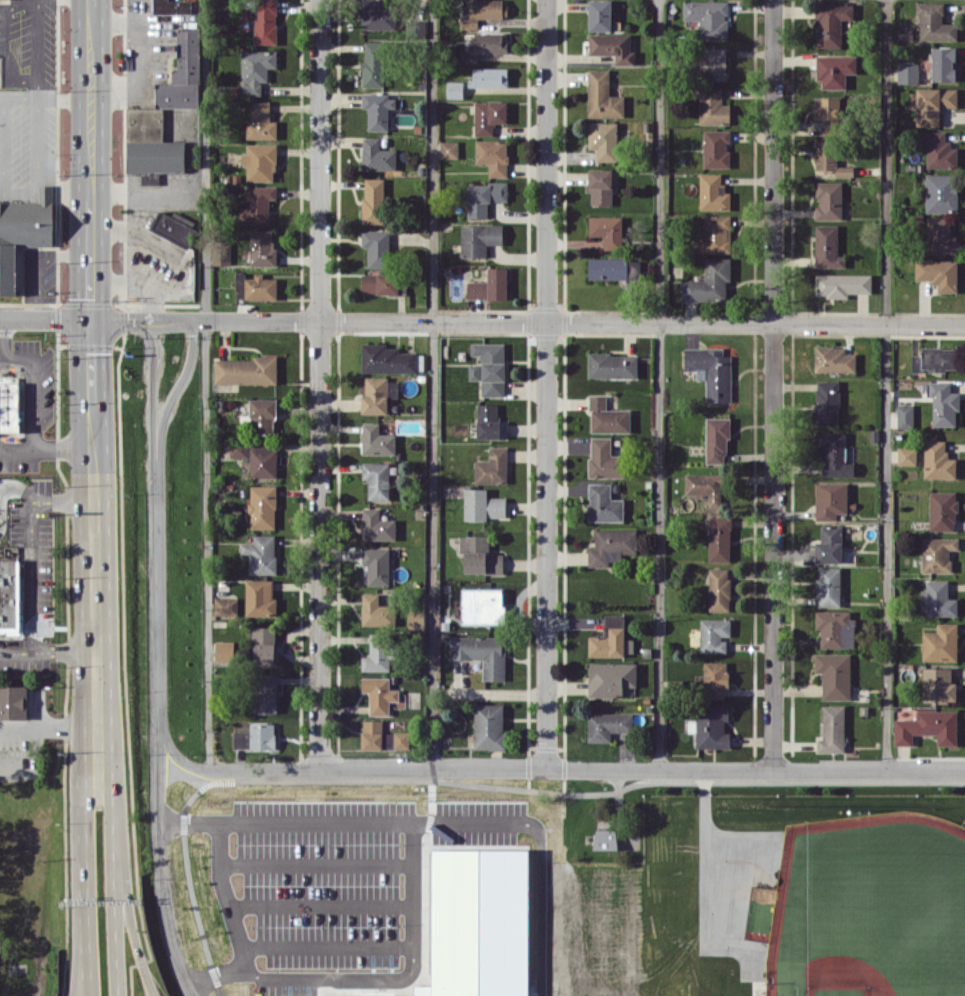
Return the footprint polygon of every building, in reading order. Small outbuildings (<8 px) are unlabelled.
[(168,0),(154,0),(154,14),(191,13),(191,0),(168,1),(168,0)] [(276,0),(248,0),(248,19),(254,19),(255,44),(277,44),(276,0)] [(363,30),(395,29),(395,8),(380,9),(380,0),(362,0),(363,30)] [(472,16),(462,16),(461,28),(478,29),(478,17),(506,18),(506,0),(472,0),(472,16)] [(611,0),(589,0),(589,31),(611,31),(611,0)] [(727,40),(728,1),(683,0),(683,19),(700,20),(699,39),(727,40)] [(920,14),(919,39),(957,40),(957,23),(943,22),(943,2),(916,2),(916,14),(920,14)] [(842,48),(842,4),(817,4),(816,47),(842,48)] [(199,107),(199,30),(178,30),(178,70),(172,70),(172,83),(157,83),(157,108),(128,108),(127,171),(141,171),(141,184),(159,184),(159,172),(185,172),(185,141),(163,141),(163,107),(199,107)] [(507,53),(507,34),(472,33),(472,51),(462,50),(461,62),(477,62),(478,52),(507,53)] [(630,34),(589,34),(589,54),(615,55),(615,64),(635,64),(635,51),(630,51),(630,34)] [(385,87),(384,41),(364,41),(365,61),(362,61),(362,87),(385,87)] [(727,47),(701,47),(701,79),(726,79),(727,47)] [(932,47),(932,80),(956,81),(956,47),(932,47)] [(242,50),(241,82),(241,95),(262,95),(262,81),(268,81),(268,67),(277,67),(277,51),(242,50)] [(856,55),(816,55),(816,80),(822,80),(822,88),(846,89),(846,73),(856,74),(856,55)] [(918,83),(918,63),(897,63),(898,84),(918,83)] [(508,87),(508,68),(471,67),(471,86),(508,87)] [(609,69),(588,69),(589,117),(624,116),(624,95),(609,95),(609,69)] [(446,98),(463,98),(463,81),(446,81),(446,98)] [(957,88),(916,87),(916,125),(939,126),(940,107),(957,107),(957,88)] [(700,124),(730,124),(730,104),(722,104),(721,88),(699,88),(700,124)] [(368,130),(388,130),(388,108),(396,108),(395,94),(362,94),(363,108),(368,108),(368,130)] [(840,98),(817,97),(817,119),(832,120),(831,130),(839,131),(840,98)] [(277,139),(277,121),(270,121),(270,100),(251,100),(251,123),(246,123),(246,139),(277,139)] [(493,135),(493,123),(506,123),(506,101),(474,101),(475,135),(493,135)] [(589,149),(596,149),(597,161),(618,161),(617,121),(588,122),(589,149)] [(703,167),(729,167),(729,141),(730,141),(730,130),(703,130),(703,167)] [(947,131),(926,131),(927,168),(958,167),(957,147),(947,148),(947,131)] [(380,137),(363,137),(363,169),(396,170),(396,149),(379,149),(380,137)] [(507,139),(475,140),(476,163),(488,163),(489,176),(508,176),(507,139)] [(458,158),(458,141),(441,140),(441,158),(458,158)] [(853,175),(853,165),(837,166),(837,140),(816,140),(816,170),(835,170),(835,175),(853,175)] [(247,181),(276,181),(276,143),(247,144),(247,155),(241,155),(241,164),(247,164),(247,181)] [(612,169),(589,168),(589,205),(612,205),(612,169)] [(723,173),(699,173),(700,210),(730,209),(730,192),(723,192),(723,173)] [(926,212),(957,212),(957,173),(925,174),(926,212)] [(384,178),(363,178),(364,224),(385,223),(384,178)] [(842,181),(817,181),(816,207),(815,207),(815,219),(842,219),(842,181)] [(468,182),(467,218),(487,218),(488,201),(507,201),(508,183),(468,182)] [(17,245),(54,245),(54,185),(39,185),(39,201),(0,201),(0,295),(17,295),(17,245)] [(269,224),(269,198),(276,198),(276,186),(247,186),(247,208),(240,208),(240,224),(269,224)] [(185,247),(196,227),(157,207),(147,227),(185,247)] [(731,215),(704,215),(704,232),(692,232),(692,252),(730,252),(731,215)] [(589,236),(604,236),(604,249),(622,250),(622,216),(589,216),(589,236)] [(951,236),(951,218),(927,217),(927,252),(956,252),(956,236),(951,236)] [(461,224),(461,257),(487,257),(487,244),(502,244),(503,225),(461,224)] [(845,267),(845,255),(838,255),(838,225),(816,225),(815,267),(845,267)] [(251,266),(275,265),(275,230),(250,230),(251,266)] [(368,267),(391,267),(390,230),(362,230),(362,246),(368,246),(368,267)] [(176,283),(184,268),(135,241),(126,257),(176,283)] [(231,249),(213,249),(213,265),(231,264),(231,249)] [(628,258),(589,257),(588,278),(627,279),(628,258)] [(730,300),(729,257),(705,258),(706,279),(680,279),(681,301),(730,300)] [(957,259),(915,259),(915,281),(937,281),(937,292),(957,292),(957,259)] [(506,299),(507,267),(487,267),(487,281),(467,281),(467,299),(506,299)] [(277,278),(263,278),(263,273),(254,273),(254,278),(245,278),(244,272),(235,272),(236,299),(277,298),(277,278)] [(405,294),(405,274),(362,273),(362,293),(405,294)] [(872,274),(816,274),(816,298),(848,297),(848,293),(872,293),(872,274)] [(504,342),(470,343),(470,355),(481,354),(482,396),(504,396),(504,342)] [(361,372),(416,372),(416,352),(398,352),(398,347),(387,347),(387,343),(361,343),(361,372)] [(855,372),(855,353),(845,353),(845,346),(815,346),(815,371),(855,372)] [(911,354),(911,371),(922,372),(922,370),(955,370),(955,347),(921,347),(921,354),(911,354)] [(706,402),(731,401),(731,355),(723,355),(723,348),(684,348),(684,371),(696,371),(696,379),(706,379),(706,402)] [(588,353),(588,377),(637,378),(637,354),(588,353)] [(277,384),(277,356),(253,355),(253,359),(214,359),(214,383),(277,384)] [(479,379),(479,364),(468,364),(468,379),(479,379)] [(363,413),(388,414),(388,377),(364,376),(363,413)] [(815,425),(838,425),(839,380),(816,380),(815,425)] [(933,426),(956,426),(956,410),(959,410),(959,392),(950,392),(950,381),(929,381),(929,396),(932,396),(933,426)] [(20,431),(19,382),(0,383),(0,432),(20,431)] [(630,432),(630,409),(606,409),(606,396),(590,396),(590,432),(630,432)] [(477,438),(505,437),(505,421),(497,421),(497,403),(477,404),(477,438)] [(914,405),(897,404),(897,428),(913,428),(914,405)] [(730,417),(706,417),(706,463),(725,463),(726,439),(730,439),(730,417)] [(362,454),(395,455),(395,434),(379,433),(379,422),(363,422),(362,454)] [(854,476),(854,463),(845,463),(846,433),(816,432),(815,451),(823,451),(822,475),(854,476)] [(590,477),(625,477),(624,455),(611,455),(611,437),(589,437),(590,477)] [(924,478),(956,478),(956,459),(946,459),(947,440),(925,440),(924,478)] [(230,457),(248,457),(248,442),(230,442),(230,457)] [(250,477),(277,478),(278,443),(251,442),(250,477)] [(507,483),(506,446),(489,446),(489,460),(475,460),(475,483),(507,483)] [(897,465),(916,464),(916,447),(897,447),(897,465)] [(389,499),(389,462),(362,463),(362,479),(368,479),(368,500),(389,499)] [(690,496),(722,496),(723,474),(690,473),(690,496)] [(847,512),(847,483),(816,482),(815,520),(837,520),(837,512),(847,512)] [(611,483),(588,483),(589,521),(623,521),(623,498),(611,498),(611,483)] [(276,485),(250,485),(250,529),(276,529),(276,485)] [(506,497),(487,497),(487,488),(464,488),(464,518),(505,519),(506,497)] [(929,530),(956,531),(956,491),(930,491),(929,530)] [(379,508),(362,507),(362,540),(395,540),(395,519),(379,519),(379,508)] [(708,561),(729,562),(731,517),(709,516),(708,561)] [(842,562),(841,525),(821,525),(821,541),(815,541),(815,562),(842,562)] [(589,567),(609,566),(609,560),(621,560),(621,553),(635,553),(635,529),(595,529),(595,549),(589,549),(589,567)] [(249,554),(249,574),(275,574),(276,535),(254,534),(254,543),(241,542),(241,553),(249,554)] [(465,572),(503,573),(503,554),(489,554),(489,535),(460,535),(459,553),(465,553),(465,572)] [(958,538),(922,538),(922,572),(951,572),(951,549),(958,549),(958,538)] [(389,547),(362,548),(362,564),(367,564),(368,585),(389,585),(389,547)] [(0,560),(0,632),(20,632),(21,560),(0,560)] [(840,606),(841,567),(817,567),(816,606),(840,606)] [(730,569),(709,568),(708,610),(729,611),(730,569)] [(245,616),(277,616),(277,598),(272,598),(273,579),(246,579),(245,616)] [(922,615),(957,616),(957,598),(947,598),(948,580),(926,580),(926,590),(922,590),(922,615)] [(504,589),(462,589),(462,623),(504,622),(504,589)] [(379,593),(361,594),(362,626),(393,625),(393,604),(379,605),(379,593)] [(214,615),(237,615),(237,597),(214,598),(214,615)] [(850,611),(815,610),(815,628),(821,629),(821,647),(855,648),(855,618),(850,618),(850,611)] [(624,615),(604,615),(604,635),(588,636),(588,656),(633,655),(633,639),(624,639),(624,615)] [(730,619),(700,619),(700,652),(726,652),(726,637),(730,637),(730,619)] [(957,661),(957,623),(937,623),(936,632),(922,631),(922,660),(957,661)] [(276,627),(254,626),(253,665),(276,665),(276,627)] [(361,670),(389,671),(389,659),(397,659),(397,634),(369,634),(369,656),(362,656),(361,670)] [(450,659),(483,659),(482,680),(505,680),(505,636),(450,636),(450,659)] [(233,661),(234,641),(215,641),(215,661),(233,661)] [(850,654),(814,653),(814,672),(822,672),(822,700),(850,700),(850,654)] [(728,662),(704,661),(704,698),(723,698),(724,688),(728,688),(728,662)] [(636,687),(636,663),(589,662),(588,696),(623,697),(623,687),(636,687)] [(951,667),(923,667),(923,699),(937,698),(937,701),(956,701),(956,682),(951,682),(951,667)] [(277,712),(276,674),(252,675),(253,713),(277,712)] [(369,714),(389,714),(389,706),(405,706),(405,691),(389,691),(390,678),(362,677),(362,692),(370,692),(369,714)] [(28,686),(0,685),(0,719),(28,719),(28,686)] [(474,704),(474,749),(504,749),(504,703),(474,704)] [(730,748),(730,732),(724,732),(724,720),(729,720),(729,705),(697,704),(697,720),(688,720),(687,732),(696,732),(696,748),(730,748)] [(844,705),(822,705),(822,738),(817,738),(817,752),(844,752),(844,705)] [(956,746),(957,711),(916,710),(916,719),(894,718),(894,745),(912,745),(913,733),(938,734),(937,745),(956,746)] [(610,742),(611,731),(631,732),(632,713),(588,713),(588,741),(610,742)] [(409,732),(383,732),(382,719),(361,720),(362,749),(409,749),(409,732)] [(278,749),(278,733),(274,733),(274,722),(250,723),(250,731),(233,731),(233,750),(278,749)] [(617,829),(595,829),(594,849),(617,850),(617,829)] [(479,941),(477,941),(477,924),(494,924),(494,914),(506,914),(505,924),(528,924),(528,849),(433,849),(432,995),(479,995),(479,941)]
